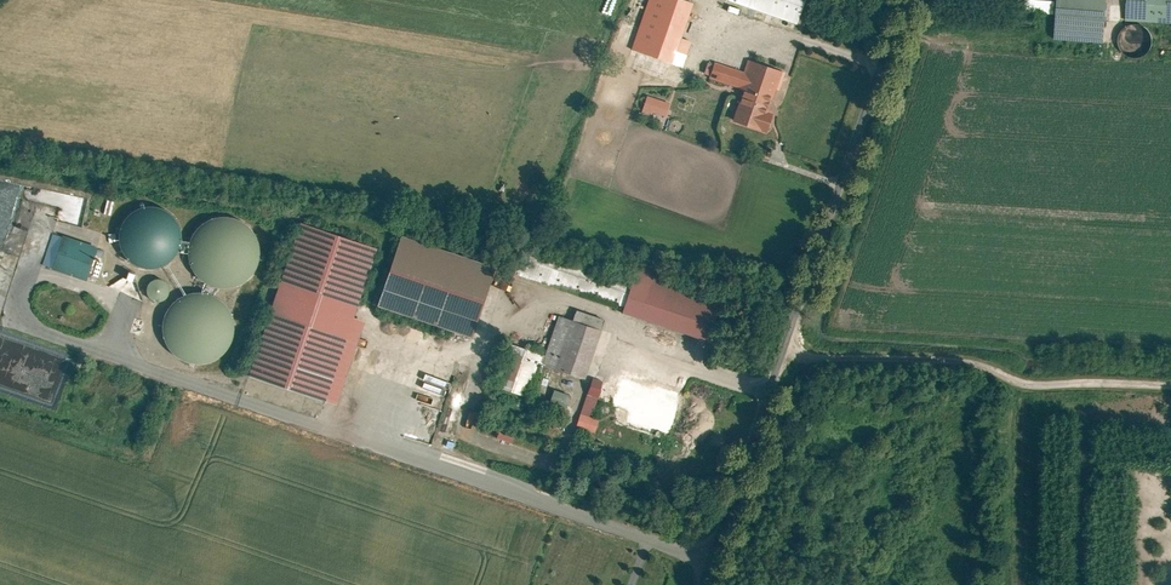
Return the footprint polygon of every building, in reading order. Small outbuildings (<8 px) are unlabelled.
[(631,49),(683,67),(687,55),(675,51),(692,1),(689,0),(648,0),(631,49)] [(797,23),(805,0),(727,0),(797,23)] [(1053,39),(1103,42),(1106,0),(1056,0),(1053,39)] [(1126,18),(1170,21),(1170,0),(1127,0),(1126,18)] [(1130,55),(1136,56),(1143,55),(1148,51),(1152,46),(1153,40),(1152,33),(1148,28),(1143,24),(1136,23),(1130,24),(1124,28),(1121,33),(1119,40),(1121,46),(1124,51),(1130,55)] [(751,60),(747,73),(709,60),(704,74),(742,87),(730,121),(762,132),(783,71),(751,60)] [(668,102),(648,95),(643,109),(663,116),(668,102)] [(29,187),(18,184),(15,193),(10,192),(5,205),(12,207),(10,213),(5,211),(2,219),(0,219),(0,225),(12,229),(19,207),(22,208),(29,187)] [(112,214),(116,201),(108,199),(104,212),(112,214)] [(141,268),(149,268),(158,266),(166,262),(172,256),(176,248),(178,239),(177,230),(174,222),(168,215),(161,210),(153,207),(144,207),(135,209),(128,213),(122,219),(118,227),(116,236),(117,245),(120,253),(125,260),(132,265),(141,268)] [(73,211),(70,222),(84,226),(87,214),(73,211)] [(215,286),(224,287),(233,285),(242,281),(249,274),(254,266),(257,257),(257,248),(255,239),(251,230),(245,223),(237,218),(228,215),(219,215),(209,217),(201,221),(194,228),(189,235),(186,244),(185,254),(187,263),(192,271),(198,278),(206,283),(215,286)] [(374,249),(298,224),(249,376),(336,404),(363,321),(351,318),(374,249)] [(86,279),(97,247),(61,235),(50,267),(86,279)] [(490,266),(398,236),(376,305),(467,335),(490,266)] [(634,274),(621,312),(707,341),(720,302),(634,274)] [(154,299),(159,300),(164,298),(167,295),(169,290),(168,286),(166,282),(162,279),(157,278),(153,280),(149,283),(148,288),(148,292),(151,296),(154,299)] [(584,286),(592,291),(595,287),(592,285),(594,282),(589,279),(584,286)] [(190,362),(199,362),(208,360),(216,356),(222,350),(227,342),(230,333),(230,324),(228,316),(224,308),(218,301),(210,296),(202,294),(193,293),(184,295),(176,299),(169,306),(164,313),(162,322),(161,331),(163,340),(168,348),(174,354),(181,359),(190,362)] [(532,397),(543,366),(582,379),(602,319),(576,311),(573,321),(559,316),(545,355),(509,343),(495,385),(532,397)] [(597,397),(618,404),(614,418),(662,433),(677,387),(622,369),(616,385),(592,377),(587,394),(578,419),(588,423),(597,397)] [(570,396),(553,390),(549,402),(567,407),(570,396)] [(503,431),(501,438),(517,442),(519,436),(503,431)]
